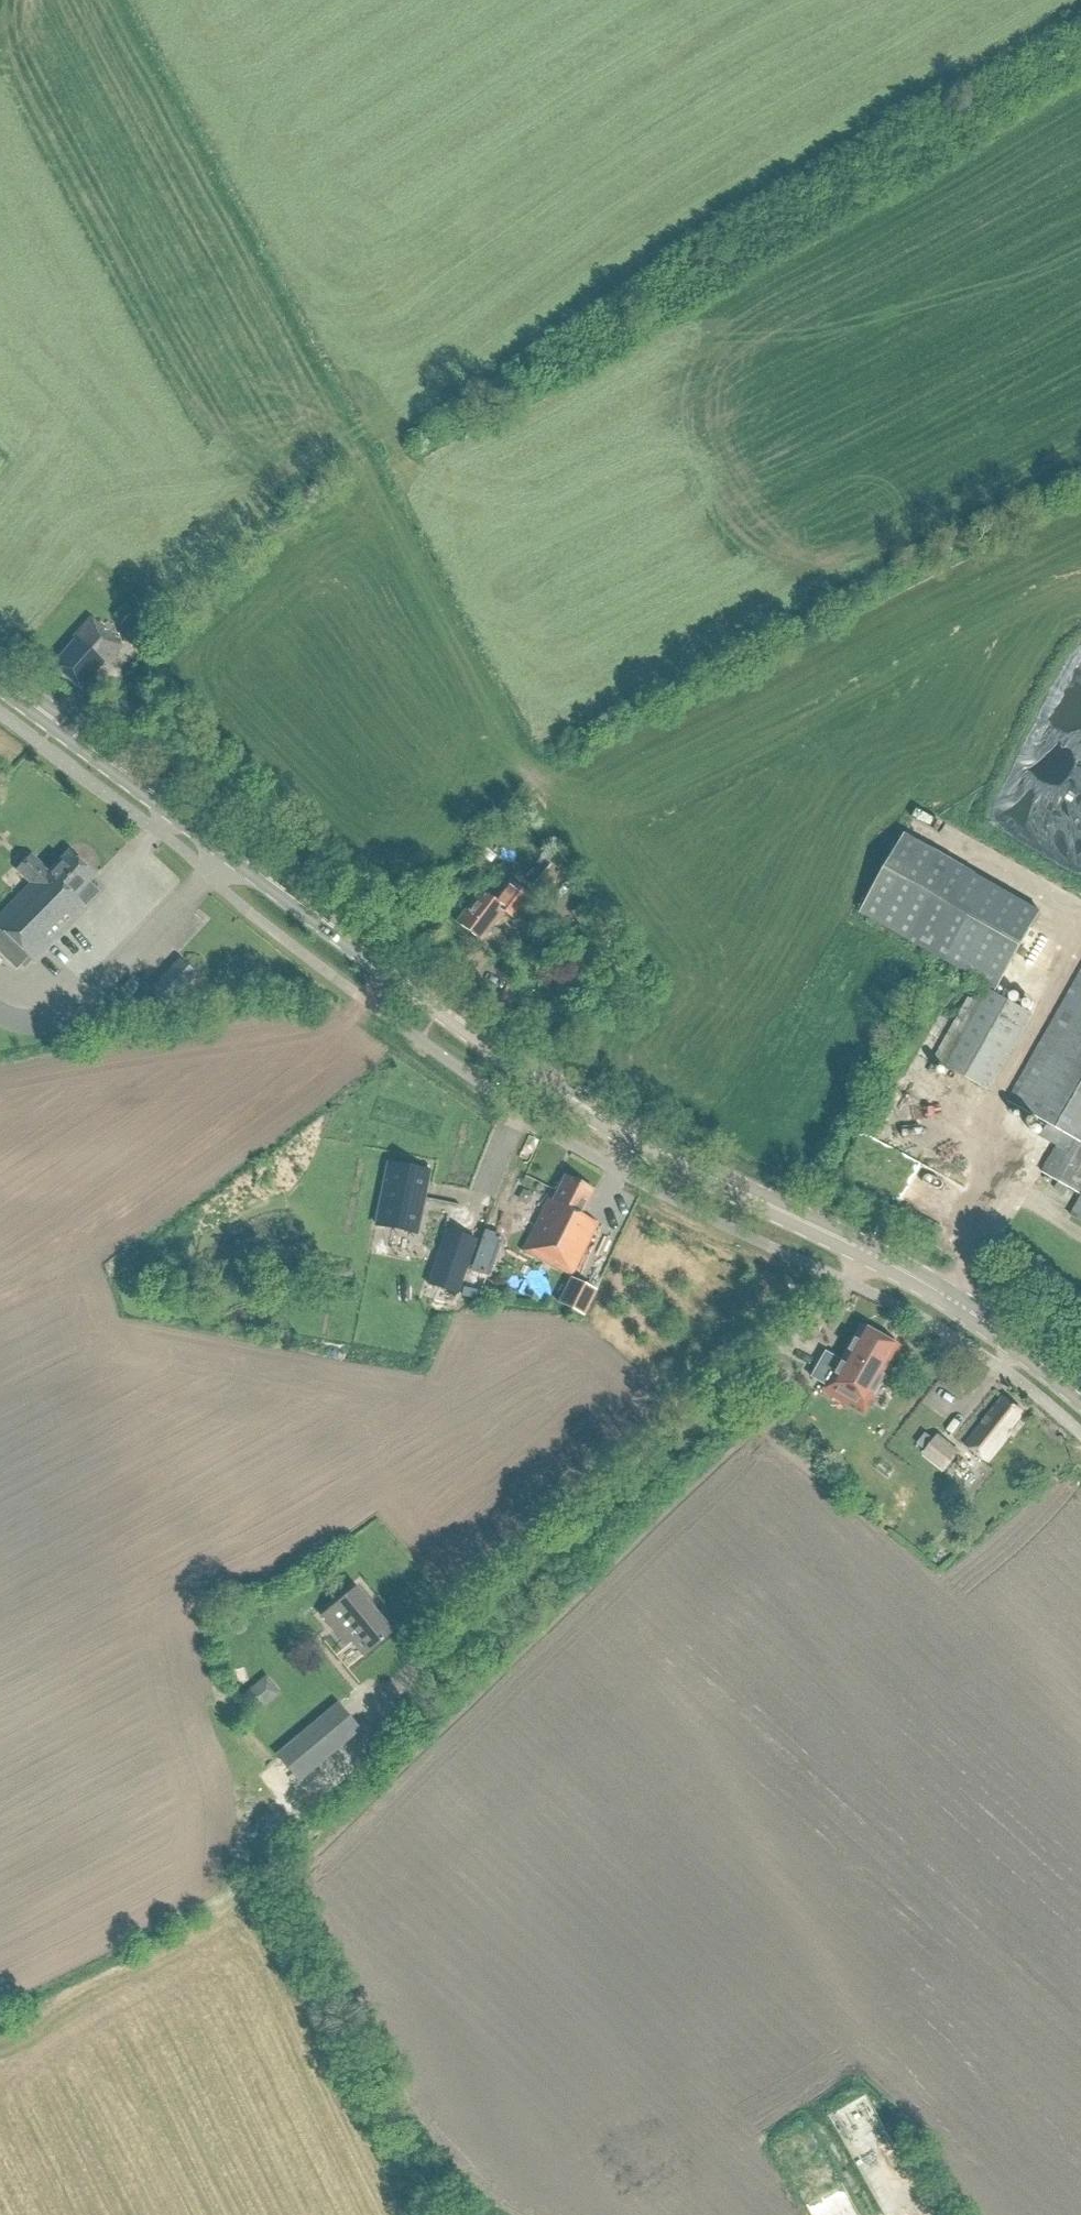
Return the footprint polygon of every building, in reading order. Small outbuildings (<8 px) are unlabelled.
[(152,611),(129,637),(142,649),(166,623),(152,611)] [(123,646),(90,618),(72,638),(75,641),(53,666),(79,689),(102,663),(106,666),(123,646)] [(1039,913),(904,836),(859,913),(995,990),(1039,913)] [(31,886),(0,917),(0,931),(32,964),(86,910),(74,898),(95,878),(70,853),(49,873),(32,856),(17,872),(31,886)] [(525,882),(530,887),(540,895),(564,870),(554,859),(548,856),(525,882)] [(479,892),(456,922),(480,941),(502,911),(515,921),(531,900),(509,884),(495,903),(479,892)] [(196,976),(179,960),(151,990),(167,1006),(196,976)] [(1007,1102),(1048,1125),(1041,1137),(1057,1146),(1041,1173),(1080,1196),(1080,971),(1007,1102)] [(986,988),(942,1065),(989,1091),(1032,1014),(986,988)] [(388,1164),(376,1226),(415,1234),(427,1173),(428,1166),(426,1166),(425,1172),(388,1164)] [(593,1191),(563,1177),(551,1202),(548,1200),(523,1253),(572,1276),(596,1223),(581,1216),(593,1191)] [(1070,1216),(1080,1222),(1080,1197),(1070,1216)] [(439,1251),(427,1284),(457,1294),(468,1261),(439,1251)] [(569,1278),(557,1302),(582,1314),(594,1290),(569,1278)] [(826,1387),(822,1393),(859,1414),(896,1348),(860,1327),(840,1363),(824,1354),(810,1378),(826,1387)] [(1006,1398),(965,1446),(985,1464),(1009,1435),(1007,1434),(1024,1414),(1006,1398)] [(959,1452),(939,1434),(922,1455),(944,1472),(959,1452)] [(355,1588),(321,1616),(345,1645),(350,1641),(362,1657),(392,1632),(355,1588)] [(280,1693),(265,1675),(241,1696),(256,1714),(280,1693)] [(338,1705),(277,1757),(296,1781),(358,1729),(338,1705)]
